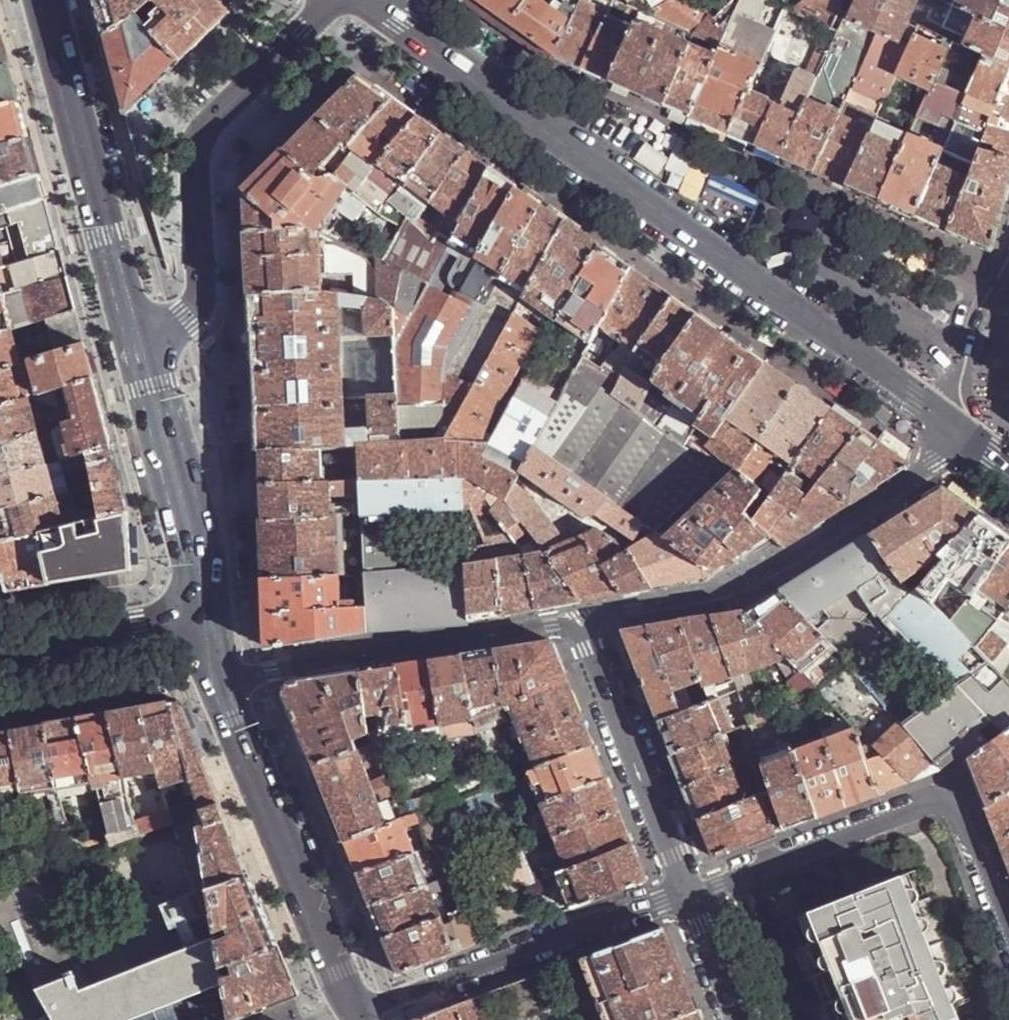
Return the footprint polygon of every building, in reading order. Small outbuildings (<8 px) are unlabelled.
[(106,33),(137,10),(148,0),(97,0),(100,12),(106,33)] [(137,10),(149,23),(167,7),(161,0),(148,0),(137,10)] [(231,10),(222,0),(161,0),(167,7),(149,23),(181,59),(206,35),(231,10)] [(547,51),(553,56),(576,8),(567,1),(566,0),(475,0),(547,51)] [(553,56),(559,58),(581,68),(602,17),(604,11),(609,0),(568,0),(567,1),(576,8),(553,56)] [(604,11),(610,13),(622,18),(632,22),(636,10),(621,3),(614,0),(609,0),(604,11)] [(621,3),(636,10),(657,19),(683,31),(690,34),(692,35),(706,20),(691,0),(627,0),(621,3)] [(708,22),(722,38),(731,16),(738,0),(732,0),(708,22)] [(731,16),(746,22),(747,17),(753,19),(763,0),(738,0),(731,16)] [(789,11),(793,13),(824,27),(828,29),(841,0),(803,0),(789,11)] [(845,19),(874,32),(895,42),(916,0),(854,0),(845,19)] [(1008,32),(1008,0),(955,0),(952,6),(1008,32)] [(771,4),(760,29),(770,33),(782,8),(771,4)] [(952,6),(950,5),(940,27),(967,40),(964,46),(982,54),(1008,67),(1008,32),(952,6)] [(174,66),(181,59),(149,23),(137,10),(106,33),(118,77),(127,112),(174,66)] [(636,93),(663,105),(686,44),(653,29),(657,19),(636,10),(632,22),(629,29),(608,81),(636,93)] [(604,11),(602,17),(607,20),(610,13),(604,11)] [(713,56),(687,116),(708,125),(726,133),(745,91),(766,44),(770,33),(760,29),(746,22),(731,16),(722,38),(718,46),(713,56)] [(602,17),(581,68),(603,78),(608,81),(629,29),(607,20),(602,17)] [(841,17),(836,29),(854,38),(868,44),(874,32),(845,19),(841,17)] [(708,22),(706,20),(692,35),(696,36),(718,46),(722,38),(708,22)] [(828,29),(824,27),(804,73),(814,78),(827,50),(835,32),(828,29)] [(835,32),(827,50),(846,58),(854,38),(836,29),(835,32)] [(690,34),(683,31),(681,36),(688,39),(690,34)] [(868,44),(849,88),(881,102),(893,75),(906,47),(895,42),(874,32),(868,44)] [(906,47),(893,75),(927,91),(932,81),(946,49),(912,34),(906,47)] [(13,67),(8,47),(5,35),(0,37),(0,70),(13,67)] [(849,88),(868,44),(854,38),(846,58),(823,109),(830,112),(832,105),(839,108),(842,102),(849,88)] [(686,44),(663,105),(666,106),(687,116),(713,56),(686,44)] [(814,78),(804,100),(823,109),(846,58),(827,50),(814,78)] [(982,54),(965,94),(994,106),(1008,69),(1008,67),(982,54)] [(0,70),(0,109),(22,103),(16,82),(13,67),(0,70)] [(745,91),(726,133),(754,145),(779,157),(804,100),(814,78),(804,73),(795,69),(779,106),(745,91)] [(977,150),(1008,159),(1008,69),(994,106),(977,150)] [(308,79),(308,83),(311,86),(324,74),(321,71),(316,71),(308,79)] [(306,127),(285,150),(313,176),(318,172),(326,164),(346,143),(349,145),(393,100),(357,74),(339,93),(306,127)] [(927,91),(920,107),(941,117),(952,122),(964,95),(932,81),(927,91)] [(933,165),(965,180),(977,150),(994,106),(965,94),(964,95),(952,122),(939,151),(933,165)] [(417,117),(393,100),(349,145),(356,150),(377,164),(417,117)] [(804,100),(779,157),(806,169),(811,171),(836,115),(830,112),(823,109),(804,100)] [(839,108),(836,115),(869,130),(875,117),(842,102),(839,108)] [(32,139),(26,118),(22,103),(0,109),(0,149),(32,139)] [(832,105),(830,112),(836,115),(839,108),(832,105)] [(920,107),(915,118),(927,124),(931,126),(936,128),(941,117),(920,107)] [(836,115),(811,171),(836,183),(843,186),(867,134),(869,130),(836,115)] [(417,117),(377,164),(391,173),(397,178),(402,181),(440,134),(417,117)] [(869,130),(867,134),(872,137),(880,119),(875,117),(869,130)] [(915,118),(907,136),(919,142),(925,127),(927,124),(915,118)] [(440,134),(402,181),(429,201),(464,151),(440,134)] [(867,134),(843,186),(848,188),(877,201),(900,150),(872,137),(867,134)] [(900,150),(877,201),(882,203),(911,216),(933,165),(939,151),(919,142),(907,136),(900,150)] [(0,149),(0,187),(41,175),(35,154),(32,139),(0,149)] [(346,143),(326,164),(336,172),(356,150),(349,145),(346,143)] [(265,171),(245,191),(261,212),(277,221),(278,231),(311,229),(318,232),(335,208),(348,189),(332,176),(325,178),(318,181),(313,176),(285,150),(265,171)] [(348,189),(355,194),(377,164),(356,150),(336,172),(332,176),(348,189)] [(944,231),(989,251),(1001,206),(1008,175),(1008,159),(977,150),(965,180),(944,231)] [(489,169),(464,151),(429,201),(443,212),(459,224),(489,169)] [(377,164),(355,194),(368,205),(391,173),(377,164)] [(933,165),(911,216),(939,229),(944,231),(965,180),(933,165)] [(704,187),(753,209),(763,188),(714,166),(704,187)] [(494,172),(489,169),(459,224),(451,240),(450,239),(449,242),(455,246),(461,249),(477,258),(515,187),(494,172)] [(318,172),(313,176),(318,181),(325,178),(318,172)] [(0,187),(0,215),(14,210),(33,204),(47,199),(43,184),(41,175),(0,187)] [(397,178),(374,210),(380,215),(388,201),(396,189),(402,181),(397,178)] [(402,181),(396,189),(423,209),(429,201),(402,181)] [(540,205),(515,187),(477,258),(503,274),(540,205)] [(348,189),(335,208),(355,224),(368,205),(355,194),(348,189)] [(396,189),(388,201),(407,219),(413,224),(419,215),(423,209),(396,189)] [(247,228),(247,233),(278,231),(277,221),(261,212),(245,191),(247,228)] [(47,199),(33,204),(46,256),(61,252),(56,235),(54,226),(49,209),(47,199)] [(380,215),(379,216),(403,228),(407,219),(388,201),(380,215)] [(540,205),(503,274),(512,279),(528,288),(564,222),(540,205)] [(18,225),(14,210),(0,215),(0,230),(18,225)] [(459,224),(443,212),(432,226),(426,235),(434,242),(438,233),(450,239),(451,240),(459,224)] [(432,226),(419,215),(413,224),(426,235),(432,226)] [(428,288),(449,242),(450,239),(438,233),(434,242),(426,235),(413,224),(407,219),(403,228),(383,261),(401,271),(428,286),(427,287),(428,288)] [(528,288),(523,297),(556,321),(598,245),(581,234),(564,222),(528,288)] [(248,242),(250,295),(315,291),(323,292),(321,234),(318,232),(311,229),(278,231),(247,233),(248,242)] [(321,234),(323,292),(353,295),(352,247),(321,234)] [(598,245),(556,321),(573,333),(589,344),(599,326),(630,268),(601,248),(598,245)] [(352,247),(353,295),(381,303),(392,308),(396,310),(401,272),(401,271),(383,261),(352,247)] [(477,258),(461,249),(447,274),(446,277),(448,284),(453,289),(457,292),(477,258)] [(0,270),(0,278),(5,296),(67,278),(63,261),(61,252),(46,256),(3,269),(0,270)] [(503,274),(477,258),(457,292),(484,307),(494,289),(503,274)] [(630,268),(599,326),(636,355),(672,298),(630,268)] [(401,272),(396,310),(409,317),(426,287),(427,287),(428,286),(401,271),(401,272)] [(494,289),(506,296),(496,315),(484,309),(457,358),(483,371),(514,313),(523,297),(528,288),(512,279),(503,274),(494,289)] [(67,278),(5,296),(13,330),(48,319),(61,315),(76,310),(70,290),(67,278)] [(457,292),(453,299),(431,289),(428,288),(427,287),(426,287),(409,317),(396,310),(392,308),(394,336),(397,397),(401,443),(359,446),(360,479),(360,481),(461,479),(470,479),(489,490),(502,498),(506,501),(515,481),(520,474),(522,470),(535,446),(556,405),(524,383),(494,438),(491,444),(480,443),(445,441),(474,386),(449,373),(457,358),(484,309),(484,307),(457,292)] [(506,296),(494,289),(484,307),(484,309),(496,315),(506,296)] [(250,295),(249,295),(249,304),(250,332),(251,332),(254,372),(256,413),(255,413),(256,441),(257,452),(258,452),(320,448),(350,446),(359,446),(401,443),(397,397),(344,400),(341,340),(394,336),(392,308),(381,303),(353,295),(323,292),(315,291),(250,295)] [(13,330),(5,296),(2,297),(0,298),(0,333),(13,330)] [(672,298),(636,355),(647,362),(658,371),(697,315),(672,298)] [(61,315),(48,319),(56,354),(70,349),(85,345),(76,310),(61,315)] [(540,331),(514,313),(483,371),(474,386),(445,441),(480,443),(485,433),(540,331)] [(658,371),(652,381),(702,416),(748,351),(720,331),(697,315),(658,371)] [(0,333),(0,370),(22,364),(13,330),(0,333)] [(552,376),(546,385),(561,395),(583,356),(585,352),(589,344),(573,333),(551,375),(552,376)] [(341,340),(344,400),(397,397),(394,336),(341,340)] [(56,354),(31,361),(40,395),(63,388),(69,386),(93,378),(87,355),(85,345),(70,349),(56,354)] [(748,351),(702,416),(698,422),(696,425),(712,437),(764,363),(763,361),(748,351)] [(585,352),(583,356),(601,369),(603,366),(604,365),(585,352)] [(647,362),(636,355),(622,378),(611,396),(631,409),(646,388),(650,382),(638,374),(647,362)] [(556,405),(535,446),(644,524),(654,532),(726,462),(706,445),(691,433),(684,443),(631,409),(611,396),(622,378),(604,365),(603,366),(601,369),(583,356),(561,395),(556,405)] [(483,371),(457,358),(449,373),(474,386),(483,371)] [(31,361),(26,363),(35,396),(40,395),(31,361)] [(26,363),(22,364),(30,398),(35,396),(26,363)] [(771,367),(764,363),(712,437),(706,445),(726,462),(727,461),(737,469),(755,444),(761,436),(796,385),(771,367)] [(0,370),(0,407),(30,398),(22,364),(0,370)] [(93,378),(69,386),(77,419),(71,421),(72,422),(67,424),(76,456),(88,453),(111,446),(101,408),(93,378)] [(796,385),(761,436),(783,453),(799,440),(805,431),(831,409),(813,397),(796,385)] [(646,388),(631,409),(684,443),(691,433),(696,425),(698,422),(646,388)] [(0,407),(0,443),(39,432),(30,398),(0,407)] [(859,429),(831,409),(805,431),(799,440),(783,453),(796,462),(788,471),(813,490),(859,429)] [(67,424),(48,430),(56,461),(76,456),(67,424)] [(879,443),(859,429),(813,490),(794,513),(812,528),(847,505),(876,486),(867,478),(856,469),(863,461),(879,443)] [(0,443),(0,476),(46,464),(39,432),(0,443)] [(485,433),(480,443),(491,444),(494,438),(485,433)] [(879,443),(908,464),(909,463),(912,451),(886,433),(879,443)] [(908,464),(879,443),(863,461),(874,471),(867,478),(876,486),(909,465),(908,464)] [(776,459),(755,444),(737,469),(758,485),(776,459)] [(111,446),(88,453),(94,486),(99,510),(101,518),(126,512),(126,506),(117,473),(111,446)] [(320,448),(322,481),(330,480),(343,480),(350,479),(350,446),(320,448)] [(359,446),(350,446),(350,479),(360,479),(359,446)] [(535,446),(522,470),(585,516),(596,514),(633,540),(644,524),(535,446)] [(258,452),(260,484),(322,481),(320,448),(258,452)] [(56,461),(46,464),(49,473),(78,465),(76,456),(56,461)] [(726,462),(654,532),(714,574),(729,564),(738,559),(765,542),(771,538),(773,538),(753,520),(747,515),(748,515),(746,512),(763,489),(758,485),(737,469),(727,461),(726,462)] [(863,461),(856,469),(867,478),(874,471),(863,461)] [(0,476),(0,509),(54,496),(49,473),(46,464),(0,476)] [(813,490),(788,471),(771,495),(794,513),(813,490)] [(520,485),(525,477),(520,474),(515,481),(520,485)] [(343,480),(346,513),(362,512),(360,481),(360,479),(350,479),(343,480)] [(461,479),(360,481),(362,512),(362,515),(463,511),(462,500),(461,479)] [(461,479),(462,500),(473,499),(476,507),(485,504),(489,490),(470,479),(461,479)] [(262,512),(262,519),(331,514),(330,480),(322,481),(260,484),(262,512)] [(543,549),(557,544),(558,543),(561,538),(560,533),(530,493),(520,485),(515,481),(506,501),(511,508),(543,549)] [(910,509),(870,534),(904,581),(938,555),(943,561),(981,516),(943,488),(910,509)] [(489,490),(485,504),(491,512),(502,498),(489,490)] [(771,538),(781,547),(799,536),(812,528),(794,513),(771,495),(753,520),(773,538),(771,538)] [(0,509),(0,540),(39,532),(62,526),(60,520),(54,496),(0,509)] [(463,511),(466,551),(474,549),(489,546),(487,540),(476,507),(473,499),(462,500),(463,511)] [(476,507),(487,540),(510,537),(497,518),(496,519),(491,512),(485,504),(476,507)] [(510,537),(524,555),(544,552),(543,549),(511,508),(497,518),(510,537)] [(60,520),(62,526),(101,518),(99,510),(88,513),(88,510),(78,512),(79,515),(60,520)] [(93,576),(130,570),(128,538),(126,512),(101,518),(62,526),(39,532),(50,583),(93,576)] [(264,570),(265,579),(339,573),(337,514),(331,514),(262,519),(264,570)] [(981,516),(943,561),(920,590),(935,606),(952,582),(972,597),(979,587),(1008,544),(1008,536),(981,516)] [(644,524),(633,540),(638,544),(654,532),(644,524)] [(597,529),(584,536),(624,594),(642,590),(652,589),(653,587),(683,582),(707,578),(714,574),(654,532),(638,544),(624,553),(615,542),(597,529)] [(367,604),(369,632),(408,626),(431,622),(469,616),(470,616),(467,566),(466,561),(432,553),(433,569),(395,571),(395,566),(400,566),(411,545),(363,530),(364,572),(366,572),(366,583),(367,604)] [(5,591),(31,587),(50,583),(39,532),(0,540),(0,571),(5,591)] [(779,592),(814,626),(827,615),(856,615),(874,598),(962,691),(911,739),(939,771),(967,761),(966,760),(1008,729),(1008,684),(1001,676),(976,650),(952,625),(935,606),(920,590),(918,589),(913,593),(912,593),(904,581),(870,534),(779,592)] [(545,552),(582,601),(607,597),(624,594),(584,536),(545,552)] [(979,587),(1007,607),(1008,604),(1008,544),(979,587)] [(474,549),(466,551),(466,556),(466,561),(467,566),(475,564),(474,549)] [(524,555),(536,609),(562,604),(582,601),(545,552),(544,552),(524,555)] [(495,561),(503,615),(521,611),(536,609),(524,555),(495,561)] [(503,615),(495,561),(475,564),(467,566),(470,616),(469,616),(469,621),(487,617),(503,615)] [(363,572),(357,573),(358,605),(367,604),(366,583),(363,583),(363,572)] [(265,588),(268,647),(369,632),(367,604),(358,605),(356,605),(355,599),(340,600),(339,573),(265,579),(265,588)] [(972,597),(969,602),(997,621),(1007,607),(979,587),(972,597)] [(759,604),(746,613),(788,657),(801,671),(829,649),(833,645),(814,626),(779,592),(759,604)] [(969,602),(952,625),(976,650),(997,621),(969,602)] [(976,650),(1001,676),(1008,666),(1008,609),(1007,607),(997,621),(976,650)] [(713,616),(733,678),(749,672),(777,661),(788,657),(746,613),(745,611),(725,614),(713,616)] [(693,619),(681,621),(711,702),(720,699),(714,684),(733,678),(713,616),(693,619)] [(661,624),(650,626),(683,713),(711,702),(681,621),(661,624)] [(641,678),(659,722),(683,713),(650,626),(644,627),(622,631),(641,678)] [(519,646),(496,650),(503,705),(512,701),(568,680),(560,659),(553,641),(519,646)] [(475,653),(462,656),(475,718),(502,706),(503,705),(496,650),(475,653)] [(444,658),(431,660),(443,723),(475,718),(462,656),(444,658)] [(788,657),(777,661),(799,698),(810,694),(819,690),(813,684),(801,671),(788,657)] [(398,666),(410,728),(443,723),(431,660),(412,663),(398,666)] [(868,687),(849,665),(826,684),(819,690),(825,697),(839,710),(868,687)] [(362,672),(373,731),(387,729),(388,731),(396,730),(410,728),(398,666),(378,669),(362,672)] [(301,733),(316,767),(360,751),(376,743),(373,731),(362,672),(327,677),(297,682),(291,684),(286,692),(287,699),(301,733)] [(749,672),(733,678),(738,692),(740,698),(756,692),(749,672)] [(820,677),(813,684),(819,690),(826,684),(820,677)] [(512,701),(526,734),(581,713),(574,695),(568,680),(512,701)] [(898,723),(868,687),(839,710),(856,729),(870,743),(872,746),(898,723)] [(810,694),(813,703),(825,697),(819,690),(810,694)] [(756,692),(740,698),(747,717),(763,711),(756,692)] [(779,705),(782,715),(813,703),(810,694),(799,698),(779,705)] [(683,713),(659,722),(666,739),(672,755),(721,736),(733,731),(720,699),(711,702),(683,713)] [(183,702),(174,703),(195,777),(206,811),(224,803),(210,768),(208,764),(206,759),(189,717),(183,702)] [(156,706),(146,708),(162,772),(166,785),(195,777),(174,703),(156,706)] [(750,725),(751,727),(782,715),(779,705),(763,711),(747,717),(750,725)] [(502,706),(475,718),(478,732),(508,720),(502,706)] [(127,711),(115,713),(130,777),(162,772),(146,708),(127,711)] [(98,716),(83,718),(98,782),(130,777),(115,713),(98,716)] [(581,713),(526,734),(539,767),(594,745),(587,727),(581,713)] [(189,717),(206,759),(212,756),(200,721),(189,717)] [(63,722),(51,724),(61,788),(98,782),(83,718),(63,722)] [(478,732),(475,718),(443,723),(446,738),(478,734),(478,732)] [(399,745),(400,749),(447,741),(446,738),(443,723),(410,728),(396,730),(399,745)] [(898,723),(872,746),(875,749),(908,783),(925,777),(939,771),(911,739),(898,723)] [(30,727),(16,729),(25,789),(26,795),(28,794),(48,791),(61,788),(51,724),(30,727)] [(750,725),(735,731),(761,796),(762,796),(772,792),(763,764),(751,727),(750,725)] [(25,789),(16,729),(0,732),(0,792),(25,789)] [(360,751),(364,760),(399,745),(396,730),(388,731),(387,729),(373,731),(376,743),(360,751)] [(826,740),(848,806),(864,800),(877,794),(864,753),(862,746),(856,729),(826,740)] [(856,729),(862,746),(870,743),(856,729)] [(966,760),(967,761),(978,789),(986,809),(1008,792),(1008,729),(966,760)] [(721,736),(672,755),(685,789),(698,820),(747,802),(721,736)] [(778,742),(782,756),(794,752),(790,737),(778,742)] [(794,752),(817,818),(848,806),(826,740),(794,752)] [(600,760),(594,745),(539,767),(529,771),(542,803),(607,778),(600,760)] [(864,753),(877,794),(894,788),(908,783),(875,749),(864,753)] [(332,808),(345,841),(390,824),(378,795),(372,781),(364,760),(360,751),(316,767),(332,808)] [(772,792),(785,829),(817,818),(794,752),(782,756),(763,764),(772,792)] [(500,768),(489,773),(491,777),(493,785),(504,780),(500,768)] [(514,777),(527,810),(542,803),(529,771),(528,771),(514,777)] [(386,776),(372,781),(378,795),(391,790),(386,776)] [(130,777),(98,782),(103,800),(134,793),(130,777)] [(491,777),(456,785),(456,790),(458,798),(493,785),(491,777)] [(607,778),(542,803),(555,836),(620,811),(616,801),(607,778)] [(61,788),(48,791),(49,800),(51,800),(65,840),(70,838),(75,855),(66,856),(66,858),(63,863),(58,865),(53,863),(51,860),(37,861),(38,873),(82,858),(91,856),(86,844),(79,826),(76,827),(69,817),(61,788)] [(411,801),(415,815),(431,808),(458,798),(456,790),(411,801)] [(762,796),(775,833),(785,829),(772,792),(762,796)] [(986,809),(995,830),(1000,843),(1008,836),(1008,792),(986,809)] [(134,793),(103,800),(112,835),(113,838),(117,845),(145,835),(142,821),(134,793)] [(747,802),(698,820),(706,839),(713,857),(775,833),(762,796),(761,796),(747,802)] [(224,803),(206,811),(211,824),(204,827),(204,831),(213,889),(253,877),(236,835),(224,803)] [(540,842),(555,836),(542,803),(527,810),(540,842)] [(445,841),(431,808),(415,815),(428,848),(443,842),(445,841)] [(173,810),(142,821),(145,835),(178,823),(173,810)] [(625,823),(620,811),(555,836),(569,868),(633,843),(625,823)] [(415,815),(403,819),(407,828),(418,824),(415,815)] [(202,819),(179,828),(183,839),(204,831),(204,827),(202,819)] [(353,860),(358,873),(416,852),(417,851),(407,828),(403,819),(390,824),(345,841),(353,860)] [(446,831),(449,839),(458,836),(465,833),(462,826),(446,831)] [(204,831),(183,839),(219,938),(220,931),(213,889),(204,831)] [(445,841),(443,842),(457,874),(457,875),(473,868),(458,836),(449,839),(445,841)] [(1000,843),(1008,863),(1008,866),(1008,836),(1000,843)] [(113,838),(86,844),(91,856),(117,845),(113,838)] [(569,868),(558,872),(572,909),(648,880),(639,859),(633,843),(569,868)] [(524,847),(509,853),(522,886),(537,880),(524,847)] [(366,892),(371,905),(429,884),(416,852),(358,873),(366,892)] [(457,875),(469,906),(473,905),(476,903),(495,896),(522,886),(509,853),(473,868),(457,875)] [(0,921),(29,972),(48,1004),(52,1013),(56,1019),(233,1019),(227,984),(227,982),(225,971),(220,942),(219,938),(84,990),(66,946),(44,954),(42,949),(65,941),(48,898),(61,893),(63,901),(94,889),(82,858),(38,873),(0,886),(0,920),(0,921)] [(909,873),(901,876),(953,1007),(970,1001),(929,898),(920,901),(909,873)] [(808,913),(851,1019),(957,1019),(953,1007),(901,876),(808,913)] [(253,877),(213,889),(220,931),(219,938),(220,942),(225,971),(235,967),(281,948),(265,907),(253,877)] [(379,925),(385,938),(442,916),(429,884),(371,905),(379,925)] [(476,903),(480,912),(498,905),(495,896),(476,903)] [(473,905),(469,906),(463,908),(477,945),(488,942),(473,905)] [(451,913),(466,949),(477,945),(463,908),(451,913)] [(808,913),(793,918),(833,1019),(851,1019),(808,913)] [(393,959),(399,974),(456,953),(442,916),(385,938),(393,959)] [(667,928),(666,927),(664,927),(582,958),(607,1019),(668,1019),(699,1008),(690,986),(674,946),(667,928)] [(65,941),(42,949),(44,954),(66,946),(65,941)] [(235,967),(237,978),(227,982),(227,984),(233,1019),(240,1019),(300,996),(288,966),(281,948),(235,967)] [(472,999),(417,1019),(480,1019),(472,999)] [(699,1008),(668,1019),(703,1019),(699,1008)]
